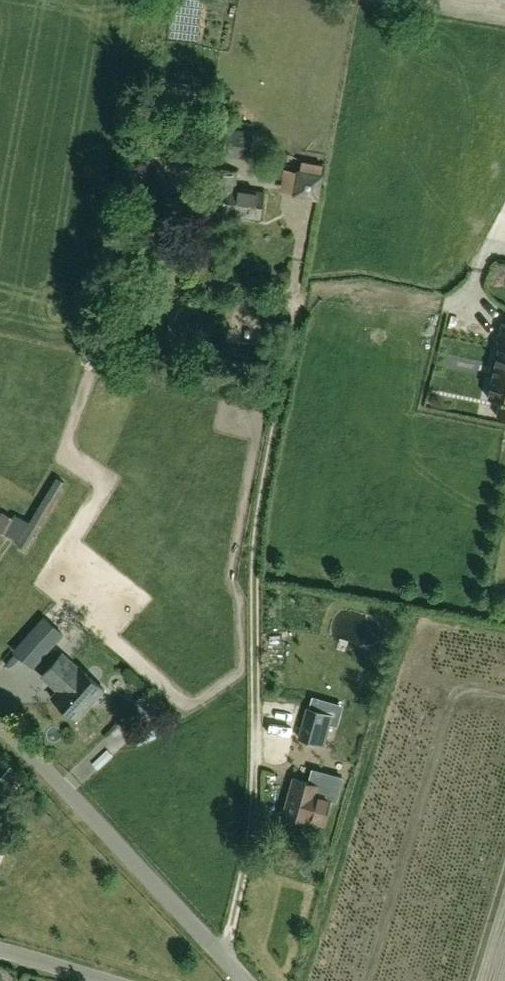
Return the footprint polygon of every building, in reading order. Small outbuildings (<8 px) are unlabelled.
[(218,153),(249,157),(253,130),(221,126),(218,153)] [(334,192),(335,158),(311,157),(309,191),(334,192)] [(238,172),(210,169),(207,194),(197,193),(194,210),(205,211),(204,212),(232,216),(233,215),(261,219),(264,192),(236,188),(238,172)] [(504,322),(500,346),(502,346),(491,397),(503,400),(500,415),(504,416),(504,322)] [(64,483),(57,478),(30,523),(18,543),(17,545),(24,549),(64,483)] [(5,534),(13,519),(2,513),(1,515),(0,515),(0,532),(5,534)] [(16,514),(13,519),(5,534),(18,543),(30,523),(16,514)] [(43,651),(62,630),(43,614),(25,635),(43,651)] [(60,689),(52,698),(77,720),(104,689),(79,668),(77,671),(72,666),(73,665),(62,654),(42,676),(54,687),(56,684),(60,689)] [(152,704),(144,710),(152,719),(162,710),(155,701),(152,704)] [(323,745),(330,717),(308,711),(301,739),(323,745)] [(311,773),(309,783),(319,786),(316,795),(309,820),(324,824),(330,804),(336,806),(343,781),(311,773)] [(283,815),(308,822),(309,820),(316,795),(319,786),(309,783),(294,778),(283,815)] [(36,816),(45,825),(53,818),(44,809),(36,816)]
